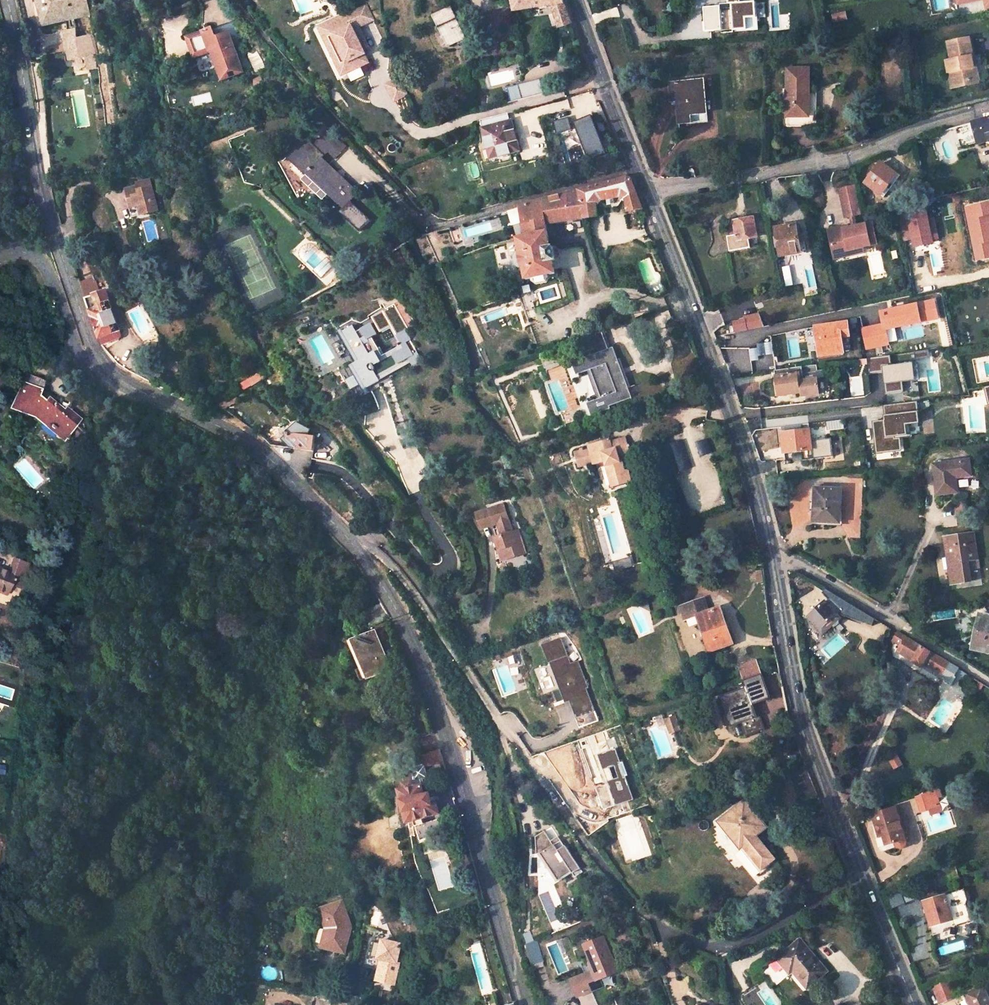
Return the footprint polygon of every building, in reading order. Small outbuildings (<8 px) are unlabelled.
[(88,17),(85,0),(34,0),(42,28),(88,17)] [(508,0),(495,0),(498,11),(510,8),(508,0)] [(551,6),(557,28),(561,28),(564,37),(573,35),(567,19),(561,0),(510,0),(513,12),(551,6)] [(362,39),(358,30),(372,23),(364,7),(329,24),(335,35),(327,39),(341,66),(344,64),(349,73),(367,64),(361,52),(356,42),(362,39)] [(450,8),(432,16),(438,29),(439,28),(449,47),(464,40),(454,20),(455,20),(450,8)] [(845,20),(844,14),(832,17),(833,23),(845,20)] [(551,20),(541,23),(544,33),(553,30),(551,20)] [(335,35),(329,24),(321,28),(327,39),(335,35)] [(75,30),(63,32),(69,62),(95,55),(92,37),(77,40),(75,30)] [(206,33),(182,43),(189,62),(206,55),(219,84),(239,76),(224,37),(211,43),(206,33)] [(957,89),(983,84),(978,55),(972,56),(969,37),(947,41),(950,60),(948,60),(950,73),(954,73),(957,89)] [(356,42),(361,52),(367,48),(362,39),(356,42)] [(257,64),(250,53),(242,58),(249,75),(259,70),(257,64)] [(344,64),(341,66),(345,75),(349,73),(344,64)] [(808,68),(787,68),(786,125),(815,125),(816,89),(808,89),(808,68)] [(951,90),(957,89),(954,73),(950,73),(948,74),(951,90)] [(258,84),(255,78),(247,82),(247,89),(253,93),(258,84)] [(395,103),(409,96),(399,79),(385,86),(395,103)] [(542,94),(538,80),(504,88),(508,103),(542,94)] [(700,81),(666,84),(668,98),(676,97),(677,103),(674,103),(676,127),(688,126),(688,118),(703,116),(700,81)] [(496,158),(519,152),(507,114),(478,122),(486,152),(494,150),(496,158)] [(605,154),(592,115),(573,121),(586,161),(605,154)] [(572,129),(568,116),(553,121),(557,134),(562,132),(572,129)] [(976,146),(988,142),(988,118),(969,124),(976,146)] [(327,196),(342,210),(349,203),(357,194),(328,167),(340,154),(321,137),(312,146),(304,139),(286,158),(305,177),(306,176),(327,196)] [(494,150),(486,152),(489,160),(496,158),(494,150)] [(879,164),(863,183),(882,198),(897,180),(879,164)] [(306,176),(305,177),(301,180),(322,200),(327,196),(306,176)] [(522,267),(525,280),(530,279),(531,283),(534,285),(547,282),(549,278),(548,275),(554,275),(551,262),(553,261),(551,248),(548,249),(546,232),(545,226),(584,219),(596,217),(593,204),(599,198),(618,196),(625,200),(626,212),(641,210),(629,180),(624,179),(519,207),(524,238),(516,239),(519,254),(516,255),(513,259),(515,266),(519,268),(522,267)] [(130,199),(132,207),(136,206),(138,215),(154,211),(150,193),(146,180),(136,183),(137,186),(134,187),(123,190),(125,200),(130,199)] [(860,214),(855,186),(839,189),(845,218),(850,217),(853,216),(860,214)] [(123,201),(128,218),(129,218),(138,215),(136,206),(132,207),(130,199),(125,200),(123,201)] [(349,203),(342,210),(338,215),(356,232),(367,220),(349,203)] [(899,241),(909,239),(910,247),(928,244),(927,241),(923,222),(922,212),(894,218),(899,241)] [(752,219),(733,222),(736,239),(728,241),(732,257),(752,253),(749,240),(755,239),(752,219)] [(923,222),(927,241),(933,239),(930,220),(923,222)] [(852,228),(829,232),(833,256),(849,253),(848,250),(863,247),(876,244),(872,223),(855,227),(852,228)] [(787,225),(772,228),(775,248),(778,247),(779,257),(799,253),(797,244),(803,243),(802,235),(798,236),(797,226),(787,228),(787,225)] [(849,253),(833,256),(834,258),(864,252),(863,247),(848,250),(849,253)] [(92,279),(78,283),(84,300),(97,295),(92,279)] [(656,286),(642,291),(643,291),(647,294),(651,297),(652,298),(657,298),(660,297),(656,286)] [(112,310),(105,292),(97,295),(84,300),(98,340),(115,333),(120,332),(118,325),(116,326),(111,311),(112,310)] [(936,300),(926,302),(929,321),(939,319),(936,300)] [(922,322),(918,301),(879,310),(882,323),(862,328),(866,350),(889,345),(886,330),(922,322)] [(743,321),(732,323),(734,333),(762,328),(759,313),(743,316),(743,321)] [(342,330),(359,358),(352,362),(367,387),(379,380),(377,375),(407,357),(412,365),(422,359),(405,330),(396,334),(402,344),(379,357),(367,338),(376,333),(370,321),(356,329),(353,324),(342,330)] [(842,354),(840,338),(848,337),(846,323),(813,327),(817,357),(842,354)] [(596,354),(607,349),(601,332),(589,336),(596,354)] [(118,340),(115,333),(98,340),(102,347),(118,340)] [(321,333),(308,340),(323,364),(335,357),(321,333)] [(567,364),(573,378),(587,373),(597,402),(584,407),(588,419),(608,412),(607,409),(629,401),(622,381),(616,381),(614,374),(618,372),(610,348),(607,349),(596,354),(567,364)] [(942,359),(941,350),(921,352),(922,361),(942,359)] [(256,368),(259,372),(246,379),(249,385),(267,375),(269,370),(264,363),(256,368)] [(773,371),(776,397),(800,394),(801,397),(818,395),(815,374),(816,374),(815,365),(773,371)] [(95,376),(91,370),(85,373),(88,379),(95,376)] [(42,389),(45,381),(31,377),(24,373),(21,380),(24,381),(15,403),(34,410),(66,435),(80,418),(64,406),(66,403),(62,401),(59,405),(46,397),(44,399),(37,394),(39,389),(42,389)] [(918,423),(916,402),(884,406),(885,420),(870,421),(874,454),(900,451),(899,438),(910,437),(909,424),(918,423)] [(832,458),(830,439),(808,442),(807,430),(780,433),(782,453),(801,450),(803,461),(832,458)] [(312,452),(314,437),(283,433),(284,436),(293,449),(312,452)] [(288,448),(293,449),(284,436),(280,440),(288,448)] [(696,443),(700,455),(712,451),(708,438),(696,443)] [(589,451),(574,454),(577,468),(593,464),(593,467),(604,465),(611,489),(631,484),(628,472),(624,473),(622,463),(619,464),(617,457),(629,453),(626,441),(611,445),(610,441),(588,447),(589,451)] [(968,460),(932,464),(935,494),(955,492),(954,478),(970,476),(968,460)] [(840,490),(814,488),(812,523),(834,524),(835,512),(839,513),(840,490)] [(502,505),(474,512),(479,527),(495,522),(499,535),(492,537),(495,549),(500,547),(504,559),(522,553),(515,531),(509,532),(502,505)] [(973,534),(944,539),(952,586),(974,582),(971,562),(977,561),(973,534)] [(495,549),(493,549),(496,561),(504,559),(500,547),(495,549)] [(17,587),(26,561),(13,557),(8,571),(0,568),(0,590),(5,592),(7,583),(17,587)] [(824,601),(807,617),(822,632),(828,626),(831,625),(832,626),(834,627),(839,623),(839,621),(838,619),(839,618),(836,614),(839,611),(842,615),(873,626),(877,620),(826,589),(822,592),(829,600),(825,603),(824,601)] [(701,601),(678,609),(682,623),(696,618),(708,653),(732,644),(719,609),(711,612),(711,610),(706,612),(701,601)] [(981,618),(975,647),(988,651),(988,619),(981,618)] [(388,667),(371,628),(350,637),(366,676),(388,667)] [(898,633),(892,641),(901,646),(898,652),(922,667),(924,665),(950,681),(952,679),(953,677),(958,669),(898,633)] [(557,673),(562,688),(552,691),(558,704),(572,699),(582,728),(599,721),(586,688),(589,687),(579,661),(572,664),(562,637),(544,644),(551,663),(552,662),(557,673)] [(720,697),(731,727),(742,723),(746,735),(764,729),(759,715),(756,716),(751,704),(769,698),(756,660),(738,666),(746,688),(720,697)] [(958,669),(953,677),(955,678),(961,677),(964,673),(958,669)] [(674,715),(665,720),(672,735),(682,730),(674,715)] [(900,765),(893,752),(880,760),(887,773),(900,765)] [(440,753),(429,755),(432,766),(442,763),(440,753)] [(429,755),(421,757),(424,768),(432,766),(429,755)] [(412,771),(415,783),(413,784),(412,778),(402,781),(403,786),(398,788),(401,798),(404,798),(406,807),(403,808),(406,819),(440,811),(437,800),(432,802),(429,791),(424,793),(421,782),(427,780),(424,768),(412,771)] [(935,790),(916,796),(921,812),(930,809),(936,806),(934,799),(937,798),(935,790)] [(942,811),(937,798),(934,799),(936,806),(930,809),(932,814),(942,811)] [(744,800),(718,822),(759,871),(775,858),(756,835),(766,827),(744,800)] [(875,823),(872,824),(881,850),(884,851),(896,847),(897,848),(898,848),(899,848),(899,849),(900,849),(901,849),(902,849),(902,848),(903,848),(904,848),(904,847),(905,847),(906,847),(906,846),(906,845),(907,845),(907,844),(907,843),(907,842),(907,841),(907,840),(896,806),(872,814),(875,823)] [(432,823),(415,827),(419,843),(436,839),(432,823)] [(550,842),(543,832),(535,838),(536,855),(540,855),(544,860),(544,867),(545,870),(547,871),(551,872),(558,882),(571,874),(574,878),(582,873),(565,847),(563,847),(557,851),(553,846),(551,841),(550,842)] [(557,851),(563,847),(560,842),(553,846),(557,851)] [(544,860),(540,855),(536,855),(544,867),(544,860)] [(555,884),(558,882),(551,872),(547,871),(555,884)] [(941,885),(939,878),(924,882),(926,889),(941,885)] [(916,885),(902,890),(907,902),(921,896),(916,885)] [(946,895),(955,925),(971,921),(966,904),(967,899),(964,889),(946,895)] [(900,891),(886,897),(891,908),(905,903),(900,891)] [(946,895),(924,902),(934,935),(943,932),(945,928),(955,925),(946,895)] [(348,924),(342,899),(320,905),(326,926),(329,925),(325,944),(343,948),(348,924)] [(603,937),(584,944),(594,968),(571,978),(578,994),(601,984),(598,977),(617,969),(603,937)] [(799,939),(776,959),(783,967),(786,965),(792,971),(807,989),(827,972),(799,939)] [(537,940),(525,943),(531,964),(542,961),(537,940)] [(395,965),(399,946),(380,942),(379,946),(367,943),(361,966),(370,969),(373,959),(380,960),(377,970),(374,982),(393,987),(398,966),(395,965)] [(373,959),(370,969),(377,970),(380,960),(373,959)] [(786,965),(783,967),(789,974),(792,971),(786,965)] [(929,987),(936,1004),(952,998),(945,982),(929,987)] [(738,997),(744,1004),(763,1004),(754,992),(759,989),(756,985),(738,997)] [(966,994),(968,999),(980,993),(979,988),(966,994)] [(968,999),(970,1004),(988,1004),(988,998),(986,990),(980,993),(968,999)]
